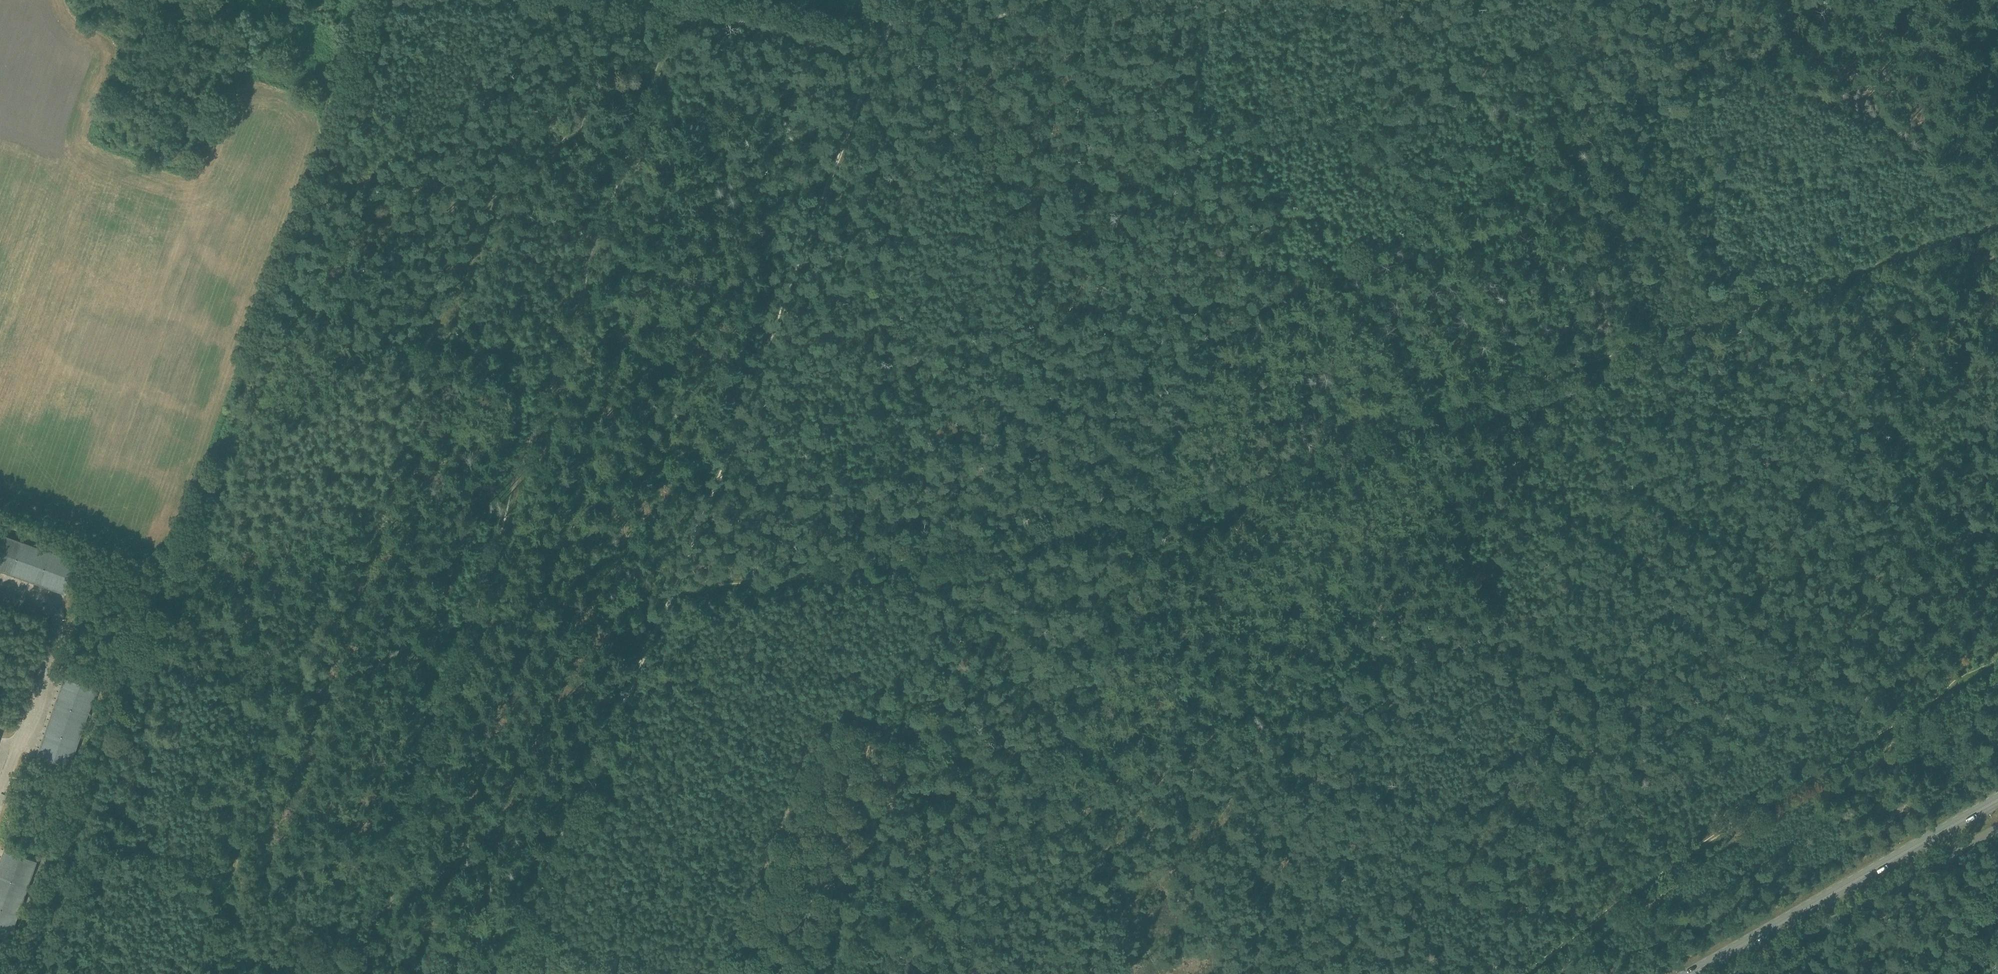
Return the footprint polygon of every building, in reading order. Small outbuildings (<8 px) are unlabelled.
[(64,593),(76,561),(0,534),(0,570),(64,593)] [(65,678),(38,756),(70,767),(97,689),(65,678)] [(0,865),(0,936),(10,939),(37,861),(5,850),(0,865)]
